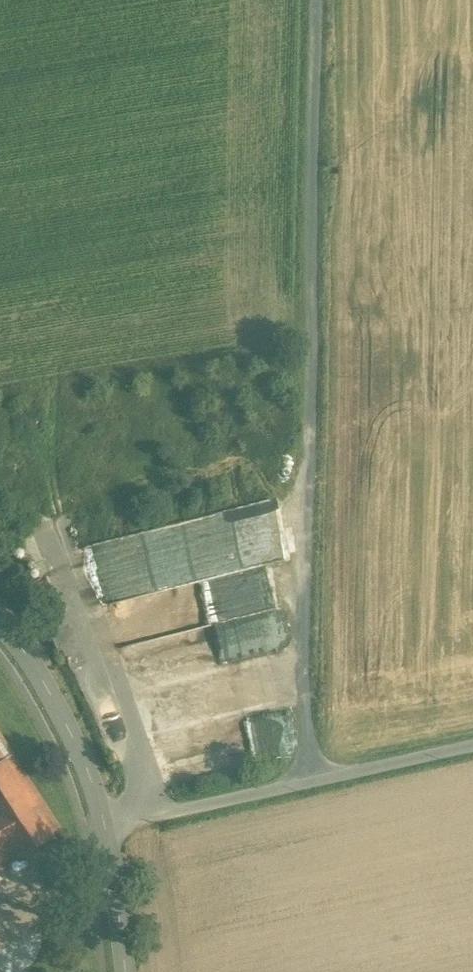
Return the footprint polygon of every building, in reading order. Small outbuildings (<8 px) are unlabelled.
[(161,528),(168,549),(185,543),(178,523),(161,528)] [(0,741),(0,869),(59,833),(0,741)]
